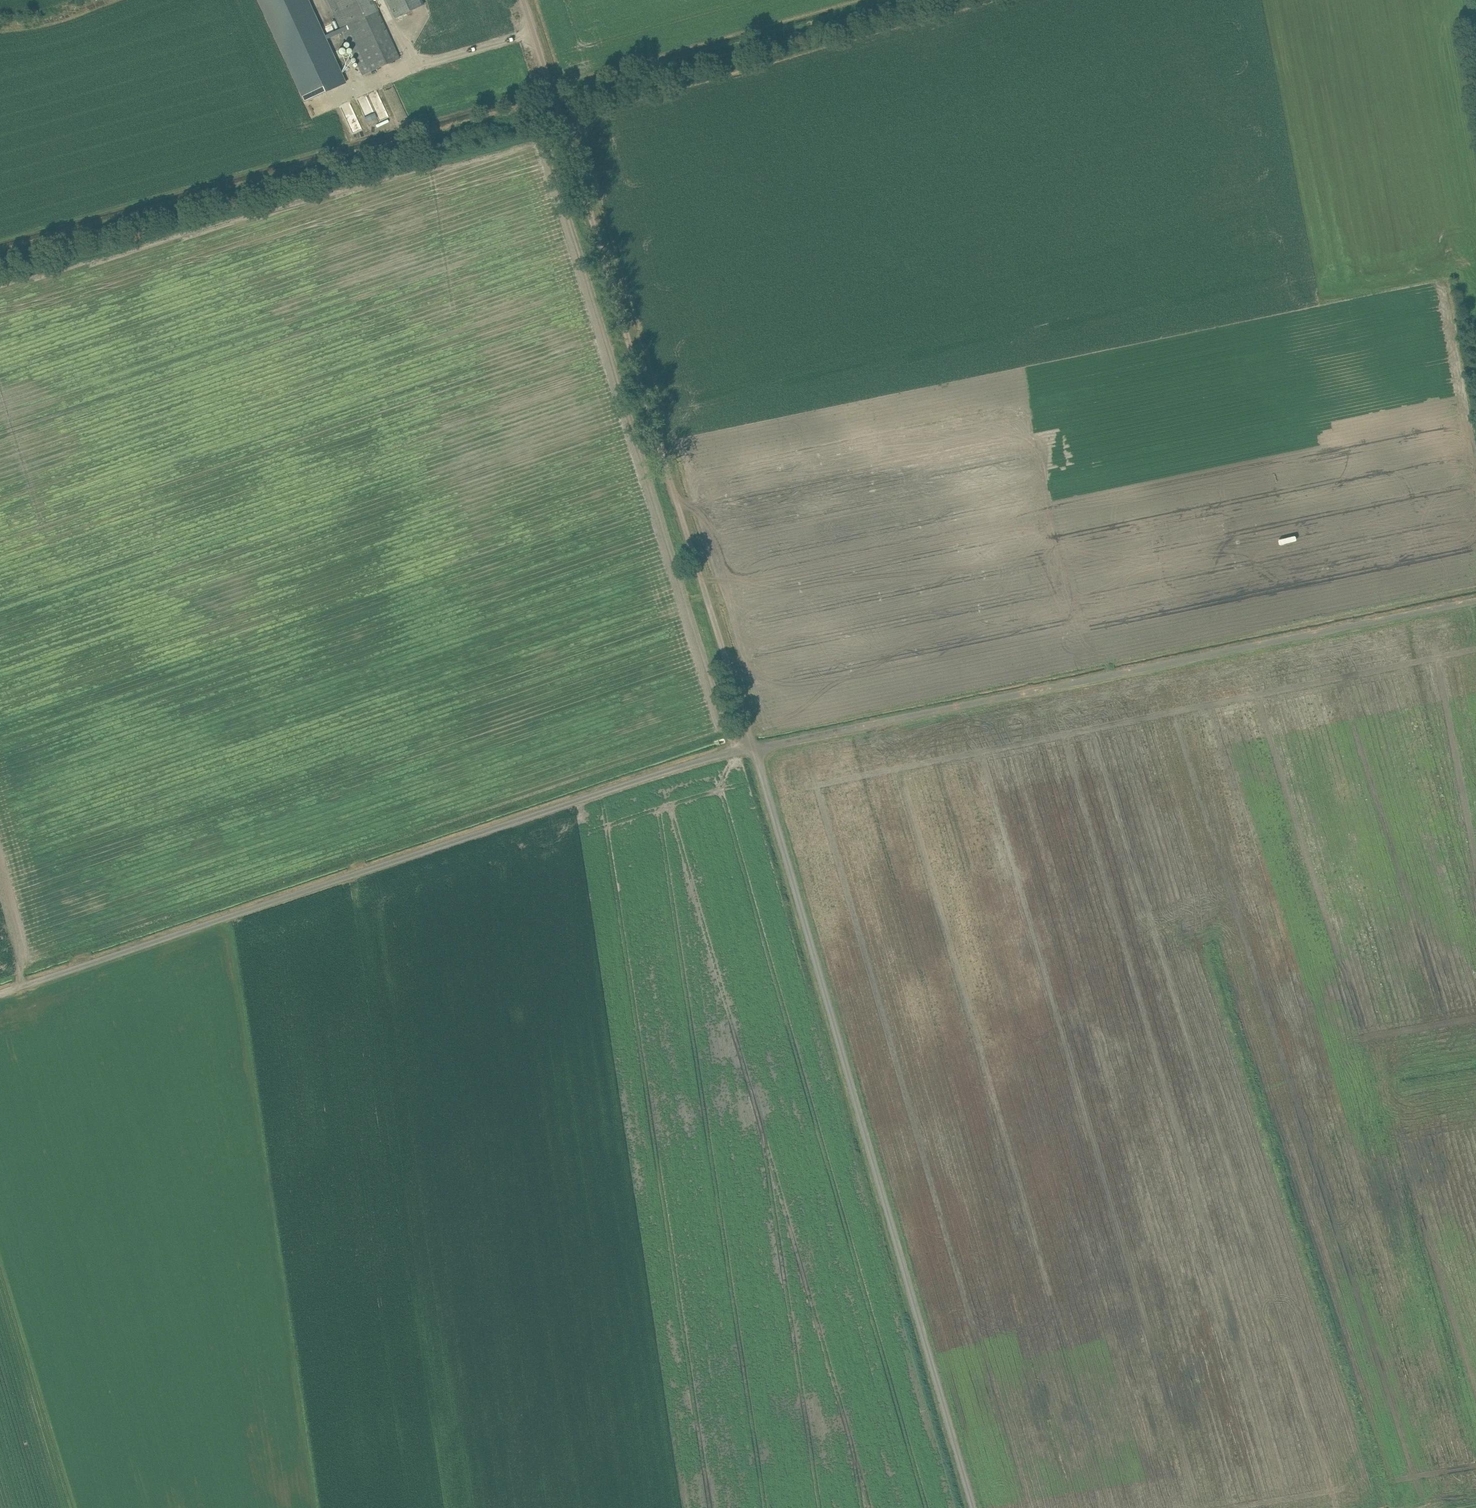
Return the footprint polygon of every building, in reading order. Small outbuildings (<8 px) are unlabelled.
[(304,103),(346,83),(308,0),(257,0),(304,103)] [(362,76),(399,58),(372,0),(327,0),(362,76)] [(395,18),(424,4),(422,0),(387,0),(395,18)] [(351,107),(343,112),(346,117),(354,112),(351,107)]
